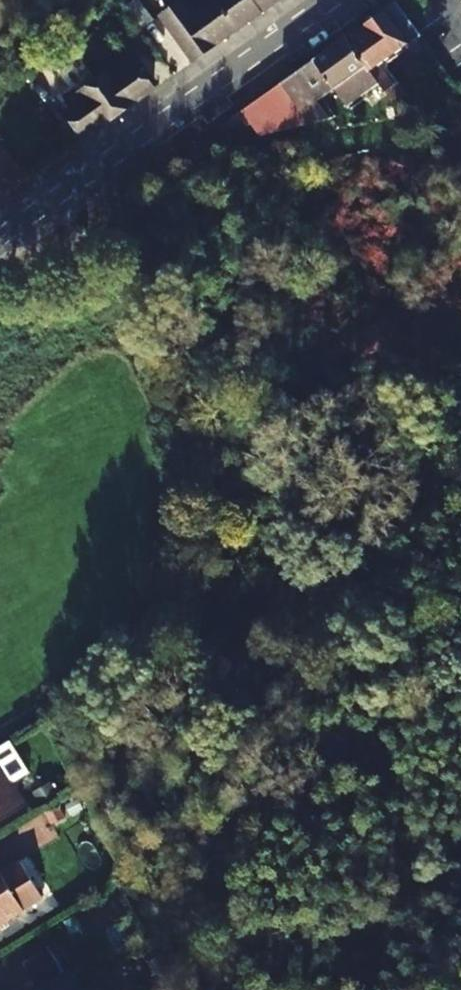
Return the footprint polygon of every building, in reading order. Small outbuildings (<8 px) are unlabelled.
[(215,48),(181,0),(160,0),(171,14),(163,19),(195,63),(215,48)] [(215,48),(238,31),(216,1),(205,9),(199,0),(181,0),(215,48)] [(251,0),(215,0),(216,1),(238,31),(262,14),(251,0)] [(281,0),(251,0),(262,14),(281,0)] [(154,24),(138,2),(127,10),(143,33),(154,24)] [(401,35),(411,27),(395,5),(384,12),(401,35)] [(379,66),(408,45),(401,35),(384,12),(364,26),(369,32),(350,45),(380,84),(393,100),(406,96),(397,84),(393,85),(379,66)] [(380,84),(350,45),(345,39),(305,68),(323,93),(330,87),(334,85),(350,106),(380,84)] [(75,53),(84,67),(94,59),(92,56),(97,52),(90,42),(75,53)] [(75,53),(60,63),(67,73),(71,70),(73,73),(84,67),(75,53)] [(109,67),(112,74),(97,84),(119,117),(156,92),(137,65),(131,70),(123,58),(109,67)] [(314,100),(323,93),(305,68),(295,75),(314,100)] [(302,109),(314,100),(295,75),(283,83),(300,106),(302,109)] [(295,110),(300,106),(283,83),(270,93),(287,115),(295,110)] [(84,141),(119,117),(97,84),(81,94),(77,89),(63,99),(70,110),(66,113),(84,141)] [(270,93),(256,102),(275,124),(287,115),(270,93)] [(275,124),(264,131),(330,118),(340,115),(323,93),(314,100),(302,109),(300,106),(295,110),(287,115),(275,124)] [(255,131),(258,136),(264,131),(275,124),(256,102),(242,113),(251,126),(255,131)] [(219,129),(228,143),(251,126),(242,113),(219,129)] [(0,148),(0,181),(19,168),(3,145),(0,148)] [(0,762),(0,815),(24,799),(0,762)] [(1,870),(0,871),(0,922),(24,907),(1,870)] [(19,956),(35,989),(92,989),(76,957),(58,965),(47,943),(19,956)]
